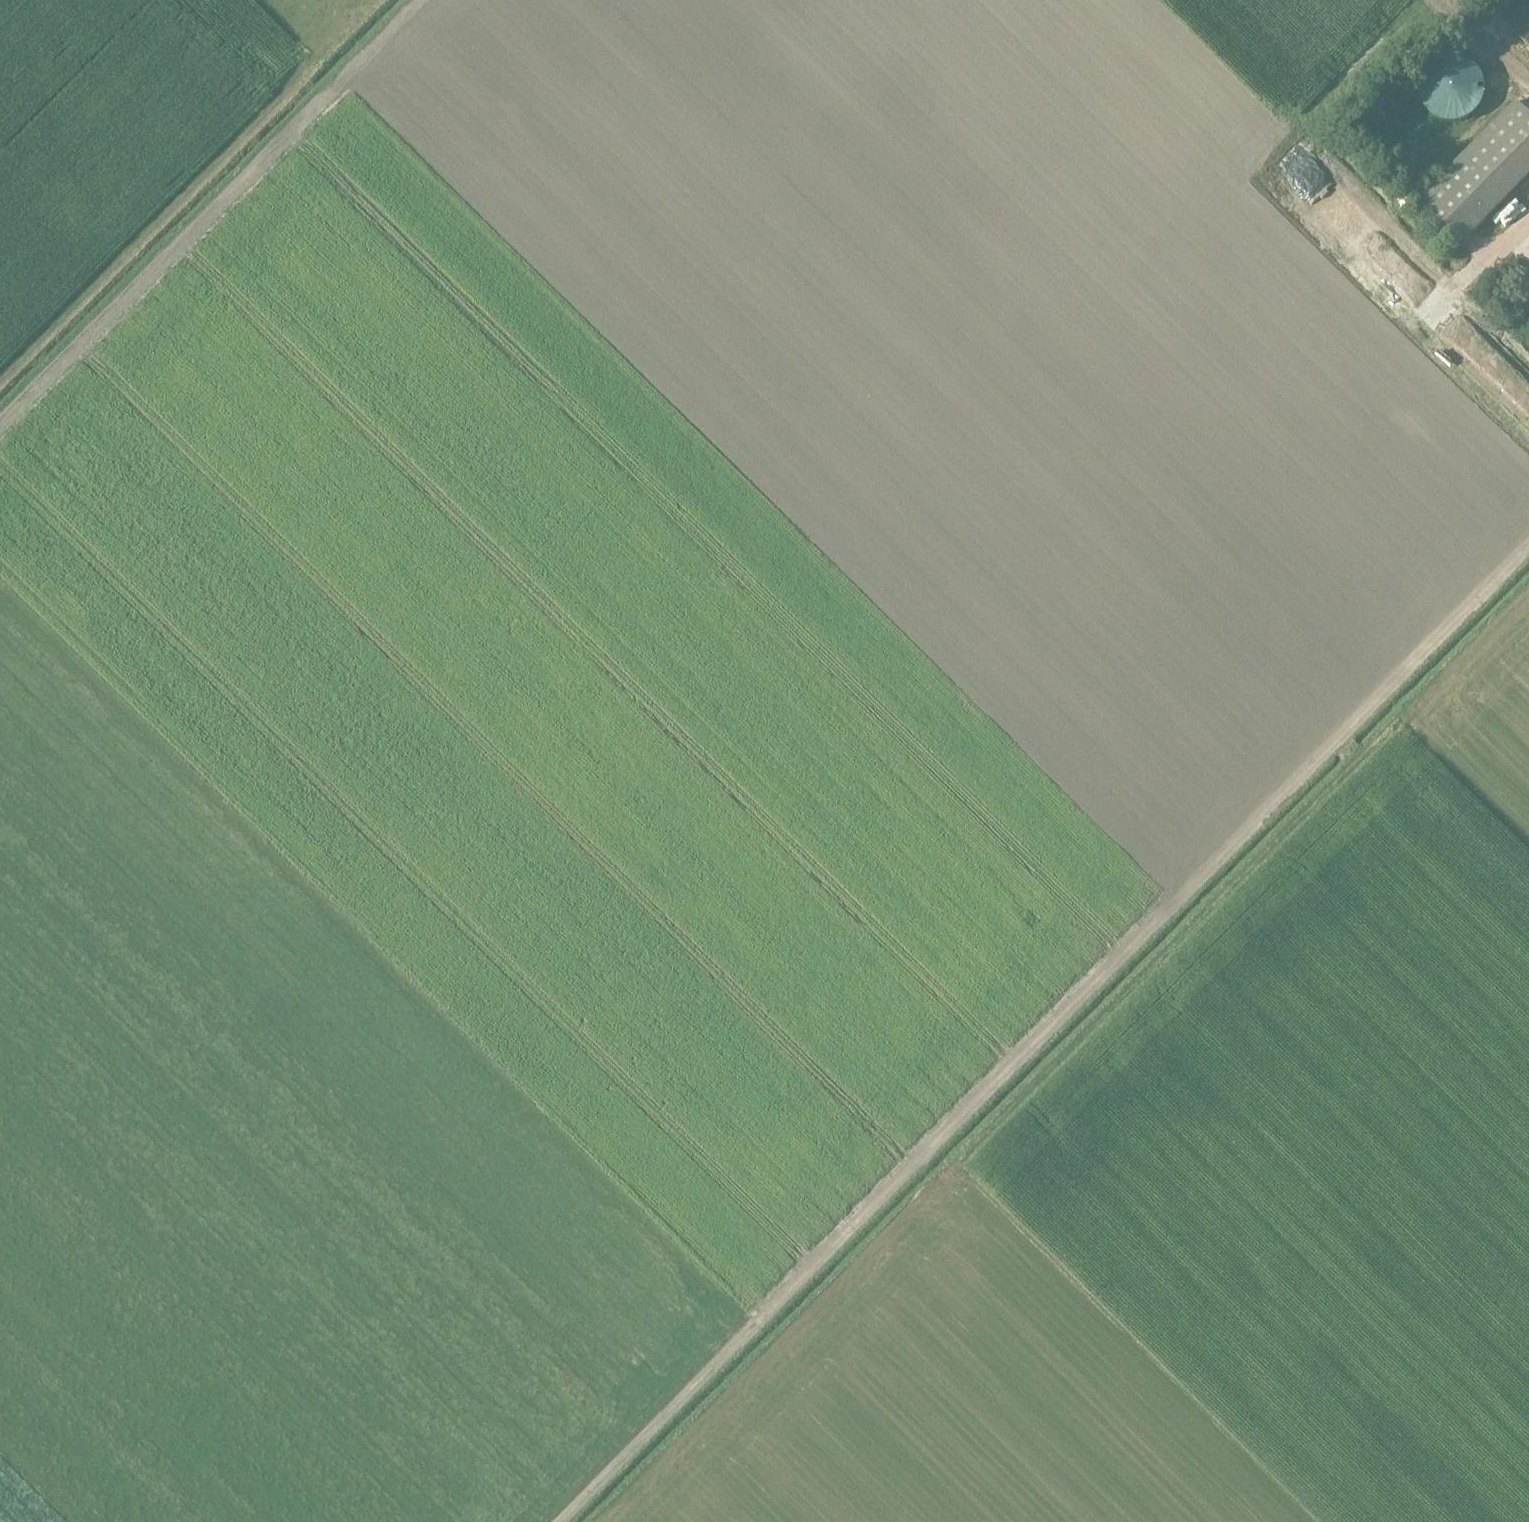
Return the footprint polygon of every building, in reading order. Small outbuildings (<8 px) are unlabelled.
[(1487,90),(1487,86),(1487,83),(1487,81),(1487,79),(1486,77),(1485,74),(1484,71),(1482,68),(1481,66),(1479,65),(1478,63),(1475,61),(1473,59),(1470,57),(1467,56),(1464,55),(1461,54),(1459,54),(1455,53),(1452,53),(1448,54),(1445,55),(1442,56),(1439,57),(1436,59),(1434,60),(1431,63),(1429,65),(1427,68),(1425,70),(1424,73),(1423,76),(1422,80),(1421,83),(1421,86),(1421,90),(1422,93),(1423,97),(1424,99),(1425,103),(1427,105),(1429,108),(1431,110),(1433,112),(1435,114),(1438,115),(1442,117),(1445,118),(1448,119),(1451,119),(1454,120),(1457,120),(1460,119),(1463,118),(1466,117),(1469,116),(1472,114),(1475,112),(1478,110),(1480,108),(1481,106),(1482,104),(1484,101),(1485,99),(1486,97),(1487,94),(1487,93),(1487,90)] [(1415,203),(1460,247),(1528,175),(1528,118),(1513,103),(1415,203)]
